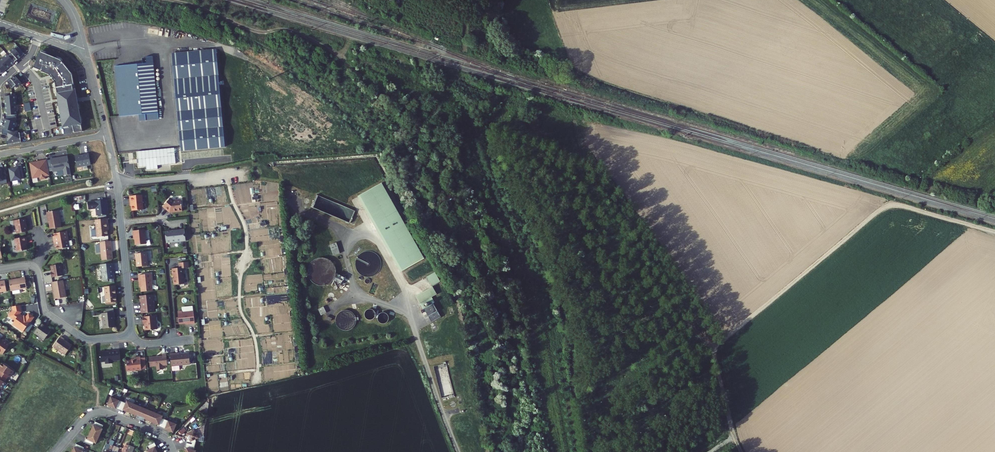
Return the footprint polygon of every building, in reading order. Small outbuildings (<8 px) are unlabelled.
[(9,55),(14,61),(24,52),(19,46),(16,48),(15,47),(11,50),(12,52),(9,55)] [(65,128),(66,133),(82,130),(79,110),(78,110),(75,96),(76,96),(75,88),(73,89),(72,84),(74,84),(72,73),(61,59),(40,50),(34,66),(42,70),(41,70),(49,74),(50,75),(51,74),(55,78),(54,79),(55,81),(63,128),(65,128)] [(197,53),(197,51),(172,53),(182,152),(226,146),(219,80),(218,57),(202,57),(198,58),(197,53)] [(14,61),(9,55),(9,54),(5,58),(4,57),(0,60),(1,61),(0,62),(0,67),(2,72),(14,61)] [(146,114),(159,113),(153,55),(145,56),(145,58),(141,58),(141,63),(113,65),(120,117),(121,117),(139,115),(139,119),(140,121),(147,120),(146,114)] [(15,74),(7,81),(12,87),(16,84),(17,85),(21,82),(15,74)] [(4,95),(5,105),(14,104),(15,104),(15,99),(13,99),(13,94),(4,95)] [(6,114),(5,118),(13,120),(15,120),(15,119),(15,114),(16,113),(16,108),(14,108),(14,104),(5,105),(6,114)] [(1,132),(7,134),(8,133),(11,133),(12,130),(13,130),(14,125),(12,125),(13,120),(5,118),(1,132)] [(11,133),(8,133),(9,138),(6,139),(7,143),(21,141),(19,131),(11,133)] [(174,147),(138,150),(139,160),(139,166),(147,165),(147,170),(158,169),(158,165),(176,163),(174,147)] [(91,164),(88,152),(84,153),(84,154),(75,155),(77,166),(91,164)] [(71,173),(67,154),(63,155),(63,156),(50,158),(52,170),(63,169),(64,174),(71,173)] [(49,174),(46,158),(40,159),(40,161),(35,161),(29,162),(32,177),(37,176),(39,175),(40,178),(46,177),(45,174),(49,174)] [(12,179),(24,177),(21,163),(18,164),(18,166),(10,168),(12,179)] [(142,192),(130,193),(131,201),(132,200),(132,208),(144,207),(142,192)] [(389,194),(366,206),(406,284),(429,272),(389,194)] [(173,198),(169,195),(163,204),(170,209),(182,208),(181,197),(173,198)] [(95,200),(88,201),(89,208),(96,207),(97,215),(108,213),(106,198),(95,200)] [(48,214),(50,227),(61,225),(58,208),(46,210),(47,214),(48,214)] [(24,216),(13,218),(14,224),(16,226),(17,232),(26,230),(27,228),(27,224),(26,224),(25,223),(26,222),(26,220),(25,219),(24,216)] [(108,222),(107,217),(95,219),(97,236),(108,235),(107,223),(108,222)] [(144,228),(133,230),(133,234),(134,234),(136,244),(146,243),(144,228)] [(185,228),(166,230),(167,242),(187,239),(185,228)] [(54,236),(55,240),(69,237),(68,229),(55,231),(55,234),(56,236),(54,236)] [(26,239),(28,239),(27,235),(16,236),(18,249),(28,247),(26,239)] [(70,245),(69,237),(55,240),(55,243),(57,243),(57,245),(57,247),(70,245)] [(111,240),(100,241),(102,259),(113,258),(111,240)] [(336,243),(329,245),(333,255),(340,253),(336,243)] [(146,251),(135,252),(136,256),(137,265),(148,264),(146,251)] [(357,271),(358,273),(360,274),(361,276),(364,277),(366,277),(368,278),(370,277),(373,277),(375,276),(377,275),(378,273),(380,271),(381,269),(381,267),(381,264),(381,262),(381,260),(380,258),(378,256),(377,254),(375,253),(373,252),(371,251),(368,251),(366,251),(364,252),(362,253),(360,254),(358,256),(357,258),(356,260),(355,262),(355,264),(355,267),(356,269),(357,271)] [(310,279),(311,281),(313,283),(315,284),(317,285),(319,286),(322,286),(324,286),(327,286),(329,285),(331,283),(333,281),(334,281),(335,277),(336,275),(336,272),(336,270),(335,267),(334,265),(333,263),(331,261),(329,260),(327,259),(325,258),(322,258),(320,258),(317,259),(315,260),(313,261),(311,263),(310,265),(309,267),(308,270),(308,272),(308,275),(309,277),(310,279)] [(188,260),(179,262),(180,267),(172,268),(173,275),(174,275),(175,284),(185,282),(183,267),(189,266),(188,260)] [(112,262),(101,263),(103,279),(115,278),(115,271),(113,272),(112,262)] [(62,263),(52,264),(53,270),(52,270),(52,275),(64,274),(62,263)] [(432,271),(424,275),(429,285),(437,280),(432,271)] [(142,290),(153,289),(151,272),(139,274),(139,278),(140,278),(142,290)] [(345,278),(337,274),(334,281),(342,285),(345,278)] [(20,276),(9,278),(11,289),(27,286),(25,275),(20,276)] [(63,279),(52,280),(52,285),(53,284),(55,297),(66,296),(63,279)] [(116,284),(105,286),(107,302),(117,301),(117,293),(116,284)] [(429,285),(411,293),(415,302),(433,293),(429,285)] [(142,308),(142,312),(155,311),(153,300),(152,299),(152,295),(150,294),(140,295),(141,300),(142,300),(142,308)] [(430,301),(420,306),(427,320),(437,315),(430,301)] [(20,310),(19,303),(14,304),(11,305),(12,309),(9,314),(15,318),(13,322),(24,329),(31,319),(34,315),(29,312),(26,316),(23,313),(23,314),(19,312),(20,310)] [(323,307),(318,310),(321,316),(326,313),(323,307)] [(367,314),(368,316),(369,317),(370,318),(371,318),(372,318),(373,318),(375,318),(376,317),(377,315),(378,313),(378,311),(377,309),(375,308),(373,307),(371,307),(370,308),(369,308),(367,310),(367,312),(367,314)] [(183,310),(179,310),(180,322),(192,320),(192,321),(196,321),(195,309),(183,311),(183,310)] [(117,318),(116,311),(104,312),(105,327),(115,326),(114,318),(117,318)] [(337,326),(338,328),(339,329),(341,330),(342,331),(344,331),(346,332),(348,331),(349,331),(351,330),(353,329),(354,328),(355,326),(356,325),(356,323),(356,321),(356,319),(356,318),(355,316),(354,314),(353,313),(351,312),(350,311),(348,311),(346,311),(344,311),(342,311),(341,312),(339,313),(338,314),(337,316),(336,317),(336,319),(335,321),(335,323),(336,325),(337,326)] [(382,320),(383,322),(383,323),(385,323),(387,324),(389,323),(391,322),(392,320),(392,318),(392,317),(392,316),(390,314),(389,313),(387,313),(385,313),(383,314),(382,316),(381,318),(382,320)] [(158,328),(156,314),(143,316),(144,322),(145,322),(145,325),(145,329),(158,328)] [(35,331),(44,338),(51,328),(45,324),(42,321),(35,331)] [(65,337),(62,335),(55,345),(66,353),(73,344),(69,341),(69,342),(67,341),(68,340),(65,338),(65,337)] [(0,339),(0,351),(3,353),(10,344),(3,340),(3,341),(0,339)] [(121,359),(120,351),(116,351),(116,350),(106,351),(106,350),(100,351),(101,359),(103,361),(107,360),(107,362),(108,363),(112,362),(113,361),(113,359),(121,359)] [(180,351),(171,352),(172,364),(191,363),(190,351),(180,352),(180,351)] [(168,363),(167,353),(163,353),(163,354),(160,355),(160,356),(157,356),(156,355),(150,356),(151,365),(158,365),(158,367),(164,366),(164,364),(168,363)] [(126,360),(128,370),(142,368),(141,356),(136,356),(136,359),(126,360)] [(3,362),(0,366),(2,367),(0,369),(1,370),(0,372),(0,374),(6,378),(8,375),(9,376),(14,370),(3,362)] [(119,410),(123,402),(111,397),(107,405),(119,410)] [(123,410),(131,413),(134,404),(127,401),(126,403),(123,402),(119,410),(123,412),(123,410)] [(137,418),(141,419),(144,411),(141,409),(142,407),(134,404),(131,413),(138,416),(137,418)] [(145,419),(152,422),(156,413),(148,410),(147,412),(144,411),(141,419),(144,421),(145,419)] [(158,427),(162,428),(165,420),(162,418),(163,416),(156,413),(152,422),(159,425),(158,427)] [(177,424),(168,421),(166,430),(173,433),(177,424)] [(102,428),(103,425),(95,422),(90,432),(99,436),(103,429),(102,428)] [(195,430),(186,434),(189,439),(187,439),(186,444),(195,446),(196,441),(195,440),(199,438),(195,430)] [(120,446),(116,445),(121,433),(117,431),(114,438),(112,443),(111,447),(109,451),(117,451),(120,446)] [(96,443),(99,436),(90,432),(87,439),(86,439),(84,442),(93,446),(94,442),(96,443)] [(102,450),(101,451),(109,451),(111,447),(112,443),(114,438),(111,437),(109,442),(107,441),(104,447),(107,448),(106,451),(102,450)] [(146,451),(157,451),(154,445),(155,445),(154,441),(145,445),(147,448),(145,450),(146,451)] [(136,445),(129,442),(128,446),(125,451),(133,451),(136,445)] [(72,451),(83,451),(84,451),(83,451),(84,447),(76,444),(72,451)]
